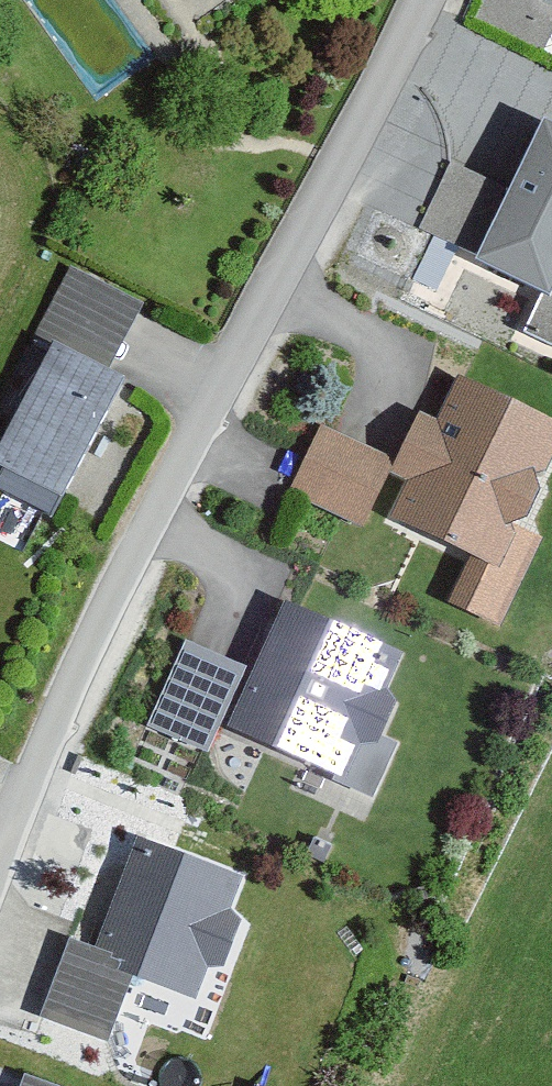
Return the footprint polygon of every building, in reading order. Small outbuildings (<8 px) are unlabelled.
[(546,126),(509,199),(454,171),(421,236),(547,300),(551,290),(551,128),(546,126)] [(71,272),(33,339),(55,351),(0,449),(0,475),(61,509),(131,384),(111,373),(145,313),(71,272)] [(456,383),(437,424),(420,415),(390,479),(405,485),(388,522),(468,559),(455,587),(497,606),(519,558),(515,544),(551,464),(551,427),(456,383)] [(391,467),(319,435),(289,502),(360,534),(391,467)] [(404,661),(285,608),(229,731),(348,785),(364,749),(377,755),(401,703),(387,697),(404,661)] [(208,755),(243,672),(184,648),(150,731),(208,755)] [(245,885),(134,843),(93,953),(71,945),(42,1023),(109,1048),(134,982),(197,1005),(210,970),(224,976),(242,928),(230,924),(245,885)]
